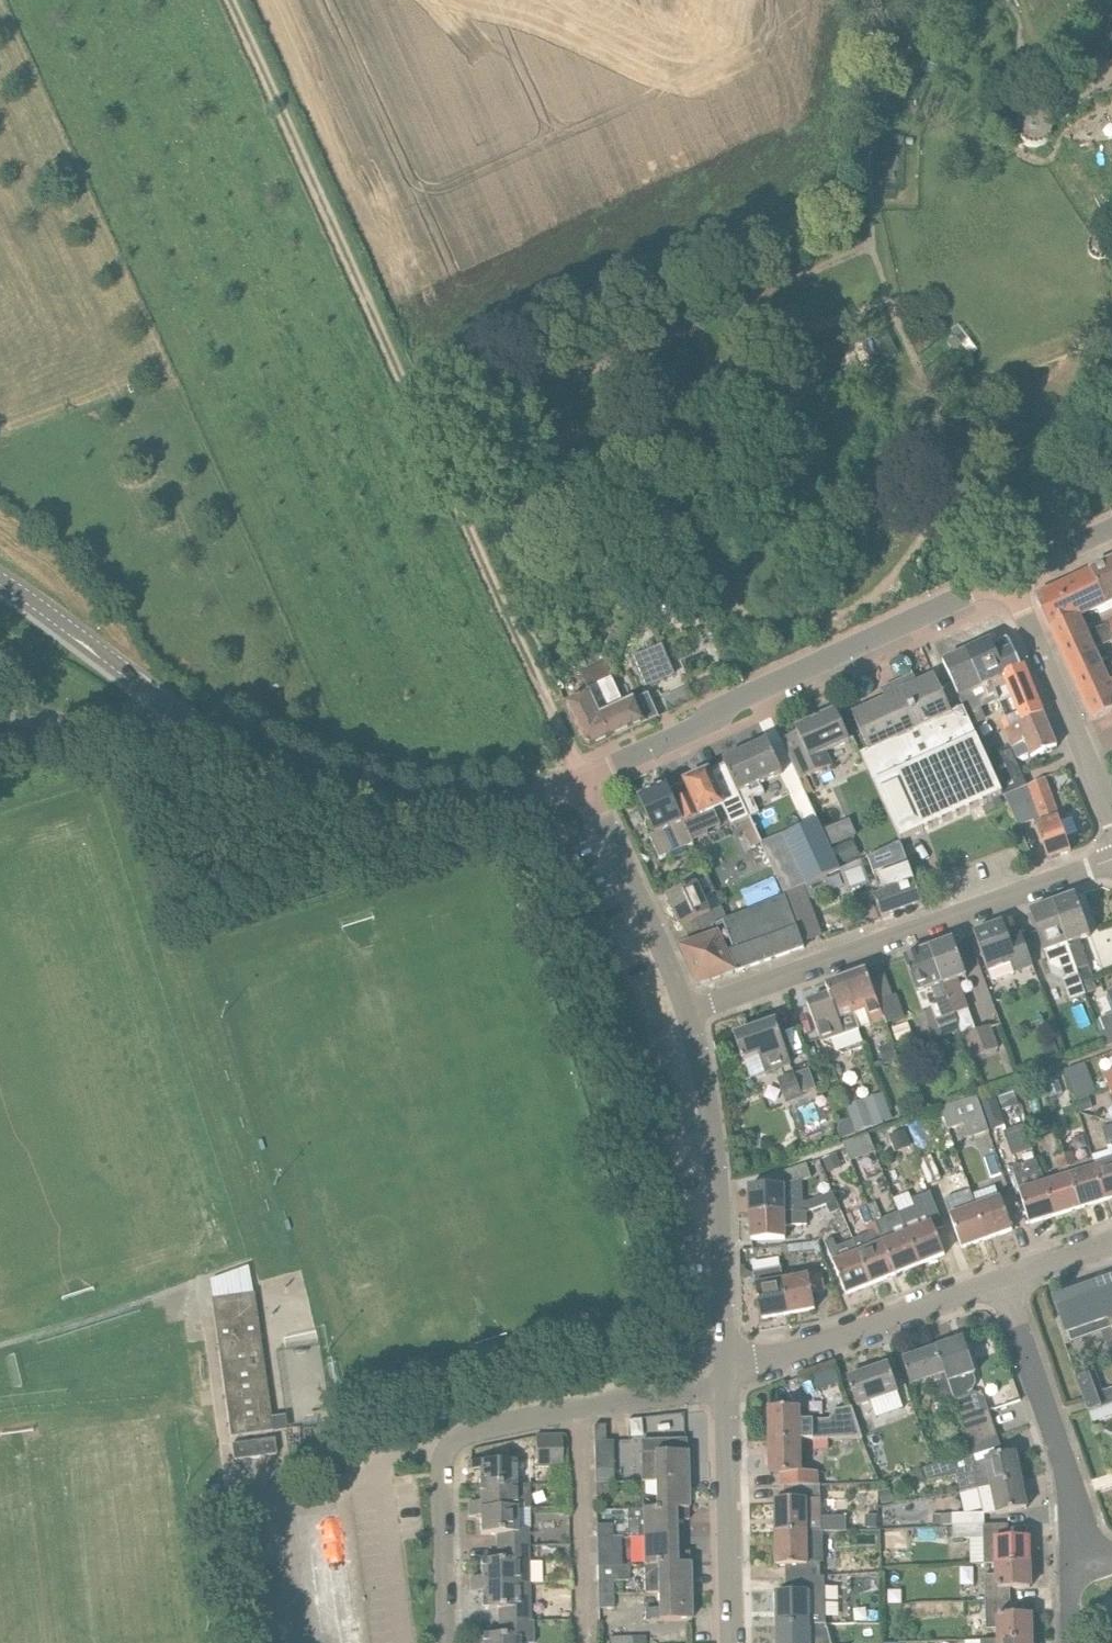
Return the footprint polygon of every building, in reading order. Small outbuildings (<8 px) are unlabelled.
[(1109,67),(1109,66),(1100,70),(1100,71),(1066,90),(1065,89),(1054,97),(1055,98),(1033,113),(1029,114),(1025,115),(1022,119),(1019,122),(1018,127),(1018,131),(1018,134),(1020,139),(1022,143),(1026,146),(1030,147),(1036,148),(1041,147),(1045,145),(1049,142),(1051,138),(1052,134),(1054,129),(1054,128),(1063,121),(1072,114),(1081,108),(1093,102),(1107,95),(1111,93),(1111,67),(1109,67)] [(1091,570),(1107,606),(1111,603),(1111,561),(1091,570)] [(1065,658),(1093,720),(1111,711),(1111,665),(1105,668),(1096,648),(1111,641),(1111,635),(1108,624),(1089,632),(1082,617),(1107,606),(1091,570),(1037,596),(1051,628),(1065,658)] [(1004,719),(1008,729),(1044,714),(1024,666),(1021,667),(1013,649),(999,655),(992,640),(967,652),(982,685),(991,681),(999,700),(1006,718),(1004,719)] [(644,688),(674,674),(662,644),(632,657),(644,688)] [(982,685),(967,652),(944,662),(953,683),(961,698),(972,726),(986,720),(981,708),(999,700),(991,681),(982,685)] [(659,716),(648,694),(635,700),(635,699),(615,708),(604,682),(612,679),(605,663),(584,673),(591,687),(589,689),(590,692),(611,739),(659,716)] [(989,763),(977,737),(972,726),(961,698),(953,683),(941,688),(936,676),(918,684),(914,675),(882,689),(886,699),(853,714),(869,751),(861,754),(874,783),(894,828),(900,842),(1003,795),(1004,797),(1004,796),(989,763)] [(711,678),(694,685),(699,697),(716,688),(711,678)] [(689,700),(685,689),(664,699),(669,710),(689,700)] [(585,746),(592,748),(611,739),(590,692),(566,703),(585,746)] [(832,764),(828,753),(851,743),(837,711),(804,726),(797,729),(797,730),(781,738),(795,767),(800,779),(832,764)] [(1044,714),(1008,729),(1004,730),(1012,748),(1013,748),(1017,759),(1031,753),(1032,757),(1058,747),(1044,714)] [(739,794),(750,818),(759,812),(753,799),(765,793),(761,784),(783,773),(768,741),(724,761),(726,764),(739,794)] [(1011,754),(989,763),(1004,796),(1025,786),(1011,754)] [(709,771),(670,789),(693,842),(709,835),(708,831),(721,825),(715,811),(724,806),(733,825),(741,822),(750,818),(739,794),(726,764),(709,771)] [(1025,786),(1004,796),(1004,797),(1019,826),(1034,820),(1036,825),(1049,860),(1072,852),(1045,778),(1025,786)] [(660,859),(694,844),(693,842),(670,789),(669,789),(668,786),(640,799),(656,834),(650,837),(660,859)] [(1068,836),(1080,833),(1075,816),(1063,819),(1068,836)] [(751,846),(761,841),(750,818),(741,822),(751,846)] [(785,895),(822,877),(833,872),(840,869),(834,856),(826,838),(819,823),(817,818),(762,844),(785,895)] [(833,848),(841,864),(854,858),(847,842),(833,848)] [(882,897),(875,899),(882,919),(923,905),(907,861),(873,873),(882,897)] [(701,930),(706,928),(727,919),(722,906),(711,911),(705,896),(715,891),(705,869),(692,875),(696,884),(668,896),(681,926),(697,919),(701,930)] [(822,877),(785,895),(794,918),(814,911),(809,899),(828,892),(822,877)] [(698,986),(790,953),(804,948),(802,942),(803,942),(794,918),(785,895),(728,920),(727,919),(706,928),(711,938),(681,949),(698,986)] [(1053,904),(1082,983),(1093,979),(1095,978),(1080,940),(1091,936),(1076,896),(1053,904)] [(1059,971),(1064,970),(1067,978),(1062,980),(1070,1000),(1086,994),(1082,983),(1053,904),(1031,911),(1046,953),(1045,953),(1050,966),(1059,971)] [(992,982),(1015,973),(1034,966),(1021,930),(1008,934),(1004,922),(975,933),(992,982)] [(958,1029),(959,1028),(974,1023),(969,1009),(971,1009),(960,980),(966,977),(953,943),(929,951),(958,1029)] [(929,951),(903,960),(916,996),(918,995),(923,1011),(926,1010),(937,1037),(958,1029),(929,951)] [(867,971),(842,980),(860,1028),(885,1019),(871,983),(867,971)] [(1097,990),(1093,979),(1082,983),(1086,994),(1097,990)] [(860,1028),(842,980),(826,986),(829,996),(807,1004),(822,1042),(860,1028)] [(879,1004),(885,1019),(886,1024),(903,1018),(896,998),(879,1004)] [(1111,1046),(1111,1014),(1100,1019),(1105,1031),(1100,1033),(1106,1048),(1111,1046)] [(765,1074),(791,1065),(776,1022),(735,1037),(744,1061),(759,1056),(765,1074)] [(990,1025),(964,1035),(972,1058),(999,1048),(990,1025)] [(1055,1041),(1041,1046),(1046,1060),(1060,1055),(1055,1041)] [(898,1059),(892,1043),(878,1048),(884,1064),(898,1059)] [(1064,1070),(1075,1099),(1096,1091),(1085,1062),(1064,1070)] [(786,1102),(803,1096),(794,1073),(778,1079),(786,1102)] [(1056,1076),(1043,1080),(1049,1098),(1062,1093),(1056,1076)] [(1012,1085),(997,1090),(1002,1107),(1017,1102),(1012,1085)] [(883,1092),(847,1105),(856,1132),(892,1119),(883,1092)] [(1092,1109),(1089,1096),(1076,1099),(1080,1112),(1092,1109)] [(978,1097),(941,1109),(949,1130),(964,1125),(969,1139),(990,1132),(978,1097)] [(1106,1127),(1102,1128),(1107,1145),(1111,1144),(1111,1126),(1106,1127)] [(904,1129),(888,1135),(895,1152),(911,1146),(904,1129)] [(850,1162),(875,1153),(869,1134),(843,1143),(850,1162)] [(842,1167),(836,1153),(822,1159),(827,1173),(842,1167)] [(1074,1153),(1065,1156),(1068,1168),(1077,1166),(1074,1153)] [(919,1159),(928,1183),(940,1178),(931,1155),(919,1159)] [(1068,1168),(1065,1156),(1055,1159),(1059,1171),(1068,1168)] [(1041,1171),(1037,1160),(1020,1165),(1021,1169),(1013,1171),(1030,1224),(1056,1216),(1045,1182),(1041,1171)] [(1096,1166),(1107,1200),(1111,1198),(1111,1161),(1096,1166)] [(811,1177),(806,1163),(785,1171),(789,1185),(811,1177)] [(1107,1200),(1096,1166),(1070,1174),(1081,1208),(1107,1200)] [(1056,1216),(1081,1208),(1070,1174),(1068,1168),(1059,1171),(1061,1177),(1045,1182),(1056,1216)] [(750,1187),(751,1213),(784,1212),(784,1186),(750,1187)] [(950,1215),(962,1249),(988,1239),(976,1206),(969,1187),(958,1190),(963,1202),(966,1201),(969,1208),(950,1215)] [(793,1212),(807,1211),(836,1200),(833,1191),(806,1202),(792,1202),(793,1212)] [(920,1265),(946,1255),(937,1231),(944,1228),(931,1193),(912,1200),(914,1208),(900,1213),(907,1232),(920,1265)] [(976,1206),(988,1239),(1013,1230),(1001,1196),(976,1206)] [(836,1200),(826,1204),(830,1214),(840,1210),(836,1200)] [(786,1239),(785,1225),(807,1225),(807,1211),(793,1212),(784,1212),(751,1213),(752,1240),(786,1239)] [(895,1275),(920,1265),(907,1232),(894,1237),(891,1228),(888,1230),(883,1219),(874,1223),(895,1275)] [(855,1244),(854,1245),(871,1285),(895,1275),(874,1223),(866,1226),(868,1233),(853,1239),(854,1241),(855,1244)] [(847,1295),(871,1285),(854,1245),(855,1244),(854,1241),(837,1248),(834,1239),(825,1242),(834,1262),(847,1295)] [(817,1240),(779,1244),(780,1253),(815,1249),(816,1254),(821,1252),(817,1240)] [(790,1314),(784,1279),(769,1281),(765,1262),(752,1265),(762,1319),(790,1314)] [(803,1275),(784,1279),(790,1314),(816,1310),(813,1292),(825,1290),(821,1271),(803,1275)] [(1095,1286),(1108,1319),(1111,1317),(1111,1280),(1095,1286)] [(1106,1343),(1111,1340),(1111,1330),(1111,1328),(1108,1319),(1095,1286),(1055,1300),(1067,1333),(1093,1324),(1097,1333),(1101,1332),(1104,1343),(1106,1343)] [(271,1417),(257,1311),(254,1293),(211,1299),(230,1437),(273,1431),(287,1429),(285,1415),(271,1417)] [(954,1399),(970,1447),(998,1438),(989,1411),(974,1416),(967,1395),(968,1395),(968,1394),(971,1393),(975,1387),(976,1380),(973,1374),(976,1373),(964,1339),(937,1348),(954,1399)] [(954,1399),(937,1348),(903,1360),(911,1386),(926,1381),(934,1405),(954,1399)] [(890,1365),(848,1380),(857,1407),(899,1392),(890,1365)] [(815,1376),(821,1389),(841,1381),(836,1367),(815,1376)] [(1102,1391),(1095,1371),(1090,1372),(1076,1376),(1088,1412),(1089,1411),(1102,1407),(1111,1403),(1111,1388),(1102,1391)] [(829,1419),(800,1420),(800,1405),(799,1405),(799,1407),(770,1408),(770,1406),(769,1406),(770,1440),(801,1440),(814,1439),(828,1438),(862,1437),(852,1407),(835,1410),(829,1419)] [(1093,1421),(1105,1416),(1102,1407),(1089,1411),(1093,1421)] [(606,1440),(605,1425),(594,1426),(594,1441),(606,1440)] [(562,1447),(562,1444),(566,1444),(566,1436),(562,1435),(548,1436),(549,1466),(563,1466),(563,1465),(567,1465),(566,1447),(562,1447)] [(536,1467),(549,1466),(548,1436),(536,1436),(536,1467)] [(829,1449),(828,1438),(814,1439),(814,1449),(829,1449)] [(274,1439),(231,1445),(233,1461),(276,1455),(274,1439)] [(642,1482),(654,1481),(688,1481),(687,1452),(677,1452),(676,1439),(643,1440),(643,1453),(642,1453),(642,1466),(642,1482)] [(817,1472),(802,1472),(801,1440),(770,1440),(770,1476),(772,1476),(772,1474),(782,1473),(782,1486),(785,1486),(817,1484),(817,1472)] [(1016,1452),(984,1459),(985,1460),(976,1462),(973,1451),(924,1468),(928,1481),(957,1476),(960,1493),(966,1491),(966,1490),(991,1486),(1021,1480),(1016,1452)] [(515,1461),(468,1462),(468,1470),(479,1470),(480,1485),(515,1485),(515,1461)] [(610,1468),(595,1468),(595,1483),(611,1482),(610,1468)] [(996,1515),(1027,1508),(1021,1480),(991,1486),(966,1490),(966,1491),(970,1513),(952,1513),(952,1514),(933,1514),(933,1525),(952,1525),(985,1524),(984,1513),(995,1512),(996,1515)] [(641,1497),(641,1509),(689,1508),(688,1481),(654,1481),(654,1497),(641,1497)] [(595,1483),(596,1496),(611,1495),(611,1482),(595,1483)] [(775,1498),(776,1532),(820,1531),(820,1533),(847,1532),(846,1517),(821,1518),(821,1499),(820,1485),(817,1484),(785,1486),(785,1500),(777,1500),(777,1498),(775,1498)] [(469,1503),(469,1510),(530,1508),(530,1485),(515,1486),(515,1485),(480,1485),(480,1502),(469,1503)] [(893,1502),(891,1489),(879,1491),(882,1504),(893,1502)] [(498,1547),(529,1546),(529,1529),(516,1529),(516,1509),(530,1509),(530,1508),(469,1510),(469,1517),(481,1517),(481,1535),(497,1534),(498,1547)] [(628,1537),(642,1537),(678,1536),(677,1521),(689,1521),(689,1508),(641,1509),(627,1510),(628,1537)] [(865,1515),(865,1528),(877,1528),(877,1515),(865,1515)] [(984,1564),(995,1563),(1030,1562),(1029,1537),(1009,1538),(1008,1525),(987,1525),(987,1524),(985,1524),(952,1525),(952,1528),(948,1528),(948,1539),(983,1537),(984,1564)] [(597,1538),(612,1537),(612,1525),(597,1525),(597,1538)] [(820,1531),(776,1532),(777,1568),(778,1568),(778,1566),(786,1566),(786,1578),(821,1577),(820,1533),(820,1531)] [(643,1565),(644,1565),(690,1564),(689,1552),(678,1553),(678,1536),(642,1537),(643,1565)] [(612,1537),(597,1538),(597,1553),(613,1553),(612,1537)] [(570,1545),(554,1546),(554,1564),(570,1564),(570,1545)] [(471,1578),(471,1586),(530,1584),(529,1546),(498,1547),(498,1560),(482,1560),(482,1578),(471,1578)] [(985,1602),(1010,1601),(1010,1589),(1030,1588),(1030,1562),(995,1563),(995,1574),(984,1575),(985,1602)] [(657,1592),(657,1593),(690,1592),(690,1564),(644,1565),(644,1592),(657,1592)] [(598,1567),(598,1580),(598,1594),(614,1594),(613,1581),(630,1581),(629,1566),(598,1567)] [(779,1590),(777,1591),(778,1625),(808,1624),(826,1624),(825,1578),(821,1577),(786,1578),(786,1592),(779,1592),(779,1590)] [(530,1600),(530,1584),(471,1586),(471,1592),(483,1592),(483,1610),(499,1609),(499,1622),(531,1621),(530,1600)] [(658,1622),(691,1621),(690,1592),(657,1593),(657,1608),(645,1608),(645,1621),(658,1620),(658,1622)] [(614,1607),(614,1594),(598,1594),(599,1608),(614,1607)] [(1011,1614),(1010,1601),(985,1602),(986,1629),(997,1628),(997,1640),(1032,1639),(1031,1614),(1011,1614)] [(484,1636),(484,1642),(535,1642),(534,1621),(531,1621),(499,1622),(500,1635),(484,1636)] [(808,1624),(778,1625),(778,1642),(808,1642),(808,1624)]
